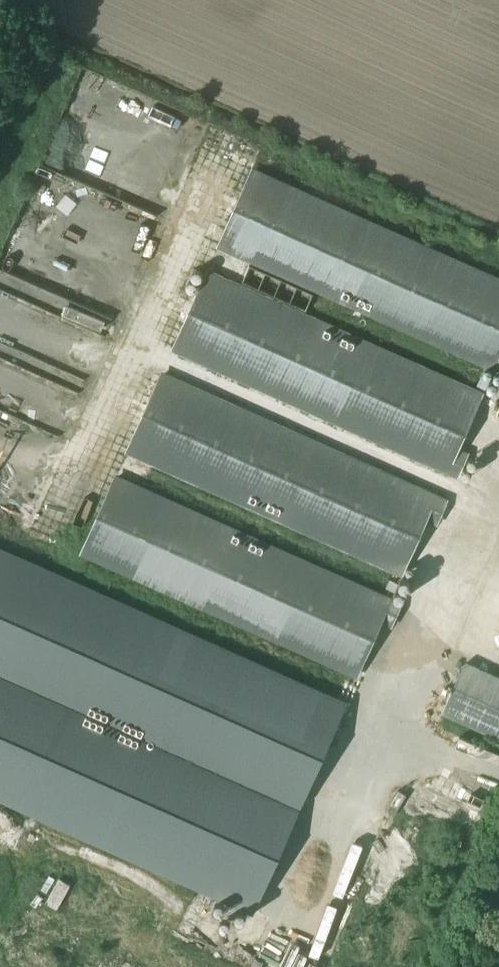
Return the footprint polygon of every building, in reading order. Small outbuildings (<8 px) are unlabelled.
[(219,249),(498,374),(498,286),(251,176),(219,249)] [(139,234),(147,219),(76,185),(69,199),(83,206),(62,250),(88,263),(90,261),(103,268),(124,226),(139,234)] [(206,278),(173,352),(458,478),(466,460),(455,455),(479,400),(206,278)] [(82,341),(0,297),(0,401),(47,427),(57,409),(64,413),(74,395),(54,384),(62,369),(66,371),(82,341)] [(160,381),(128,454),(401,576),(426,521),(437,526),(445,508),(160,381)] [(114,483),(82,556),(355,678),(380,623),(391,628),(399,610),(114,483)] [(258,919),(353,705),(0,548),(0,804),(258,919)] [(442,719),(498,745),(498,684),(464,668),(442,719)]
